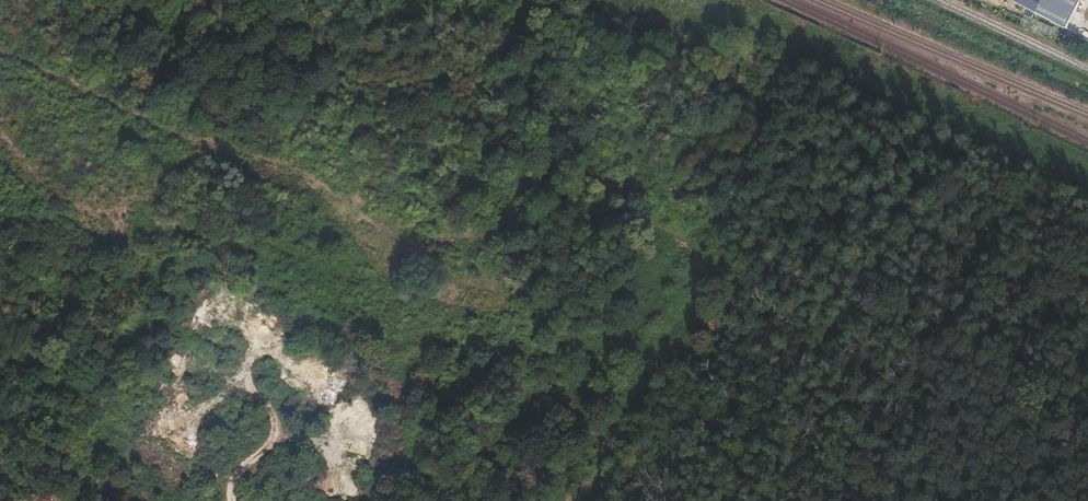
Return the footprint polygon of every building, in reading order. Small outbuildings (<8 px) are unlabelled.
[(1044,19),(1063,29),(1078,0),(1009,0),(1044,19)]
